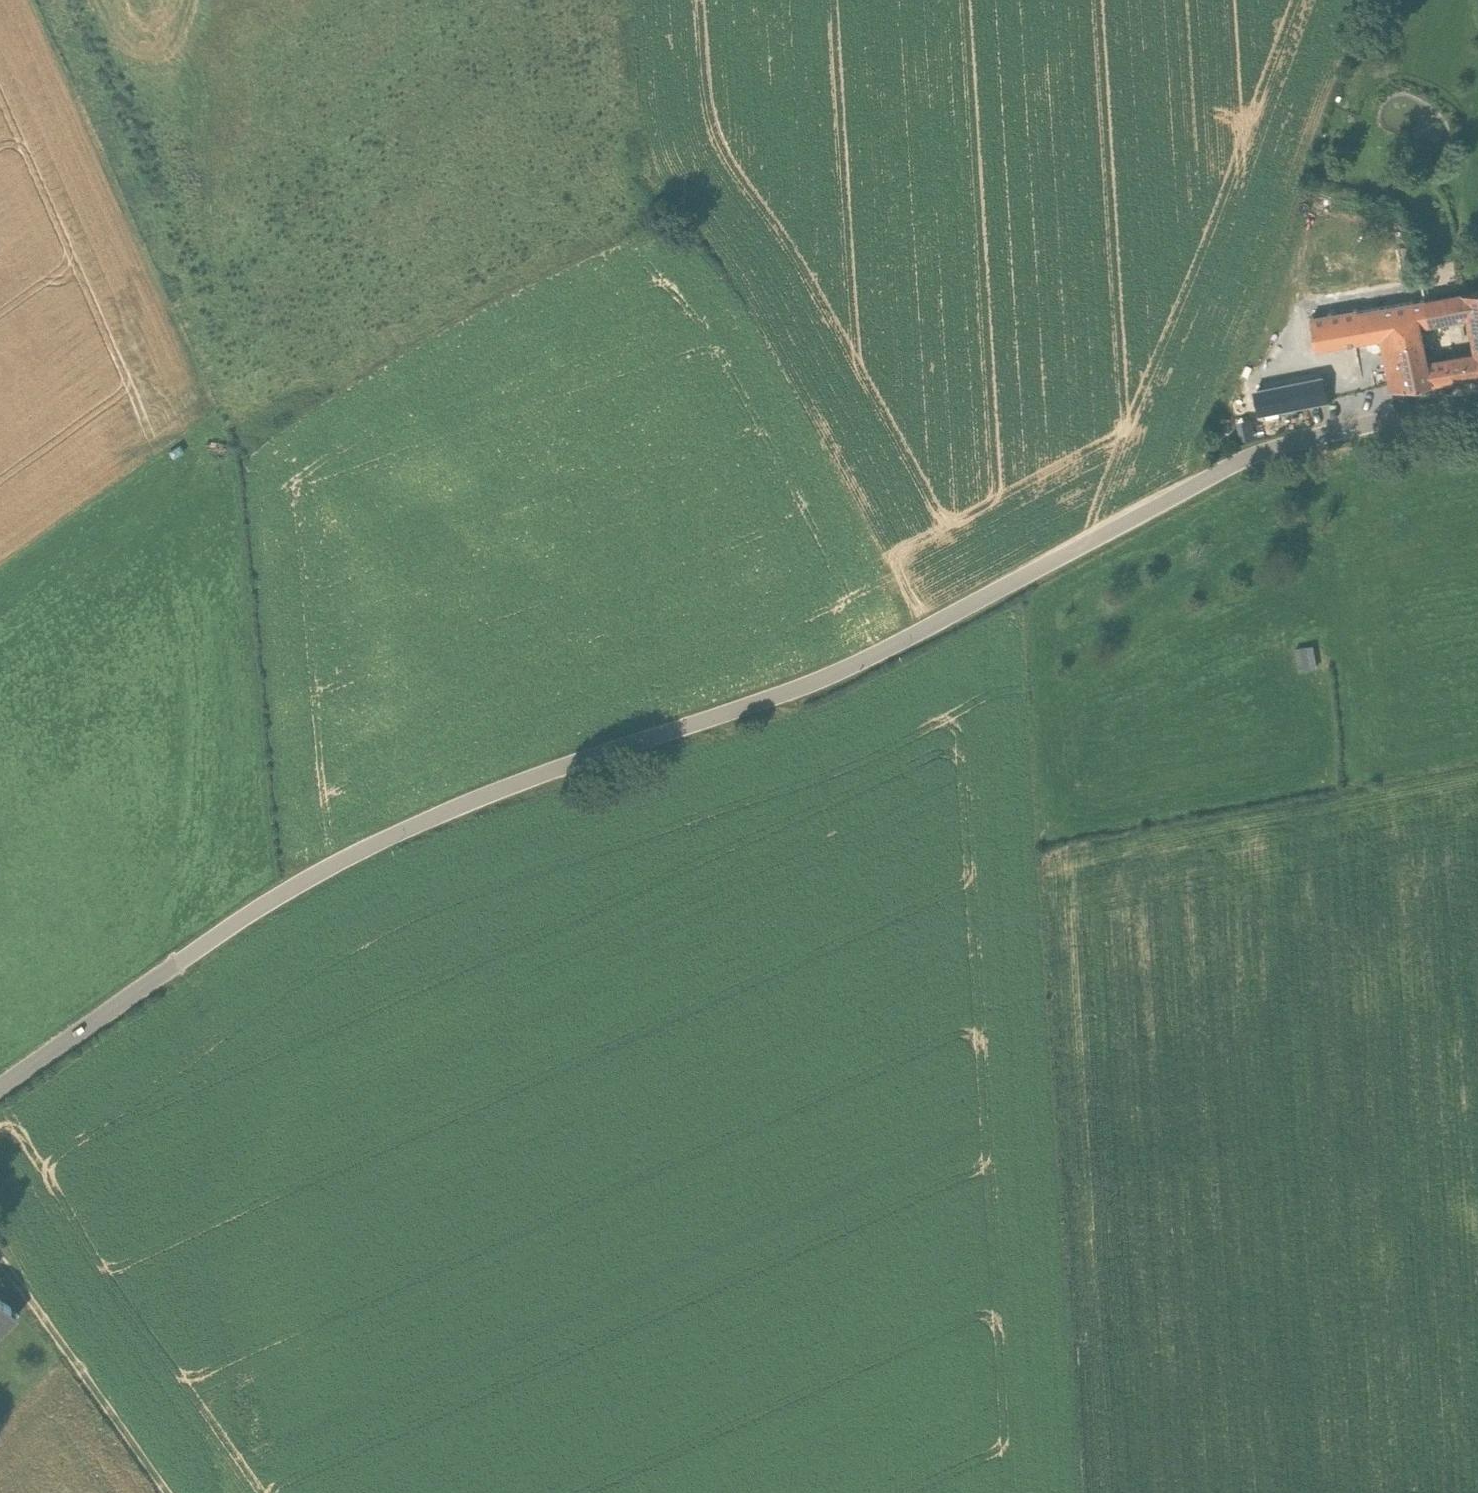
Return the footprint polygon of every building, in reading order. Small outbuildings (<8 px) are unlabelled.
[(1422,254),(1424,267),(1432,265),(1430,252),(1422,254)] [(1448,358),(1451,379),(1477,374),(1477,289),(1463,292),(1424,299),(1429,323),(1470,315),(1477,353),(1448,358)] [(1419,324),(1429,323),(1424,299),(1357,312),(1357,310),(1311,318),(1316,348),(1381,337),(1393,393),(1399,392),(1398,389),(1407,387),(1398,341),(1421,336),(1419,324)] [(1407,387),(1430,383),(1421,336),(1398,341),(1407,387)] [(1238,428),(1241,441),(1256,438),(1253,424),(1238,428)] [(1303,669),(1321,665),(1317,642),(1299,645),(1303,669)] [(0,1297),(0,1335),(19,1315),(0,1297)]
